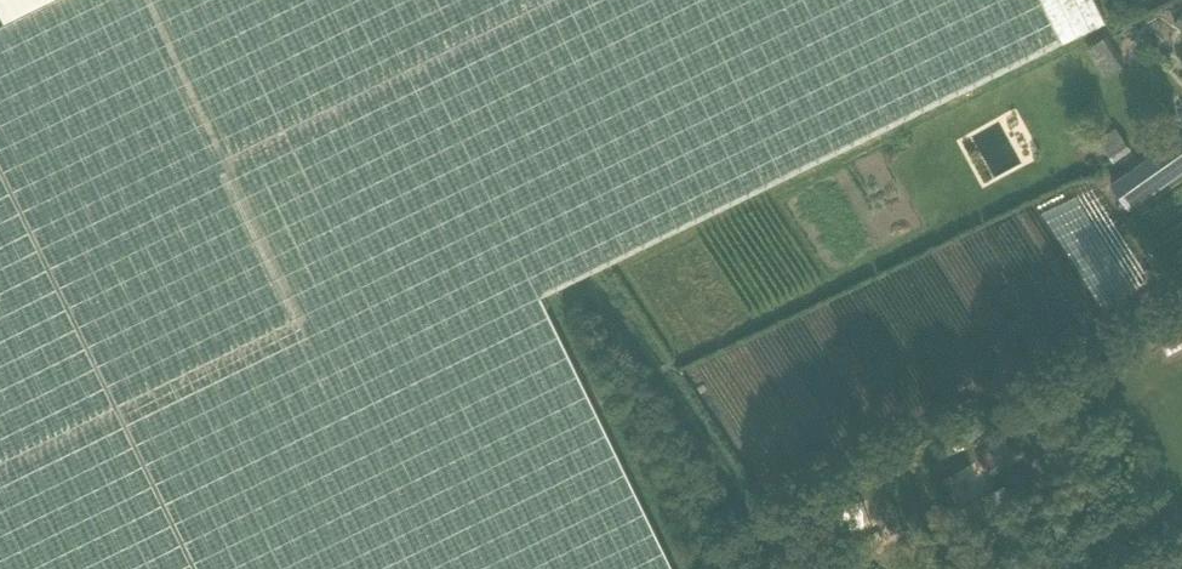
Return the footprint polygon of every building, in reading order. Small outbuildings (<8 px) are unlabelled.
[(6,23),(0,26),(0,568),(674,568),(541,297),(1106,21),(1096,0),(54,0),(6,23)] [(6,23),(54,0),(0,0),(0,10),(6,23)] [(1104,75),(1121,67),(1106,36),(1089,44),(1104,75)] [(1125,119),(1114,126),(1099,136),(1115,162),(1131,151),(1124,139),(1133,133),(1125,119)] [(1130,210),(1166,185),(1147,158),(1111,183),(1130,210)] [(1181,350),(1181,319),(1161,330),(1173,354),(1181,350)]
